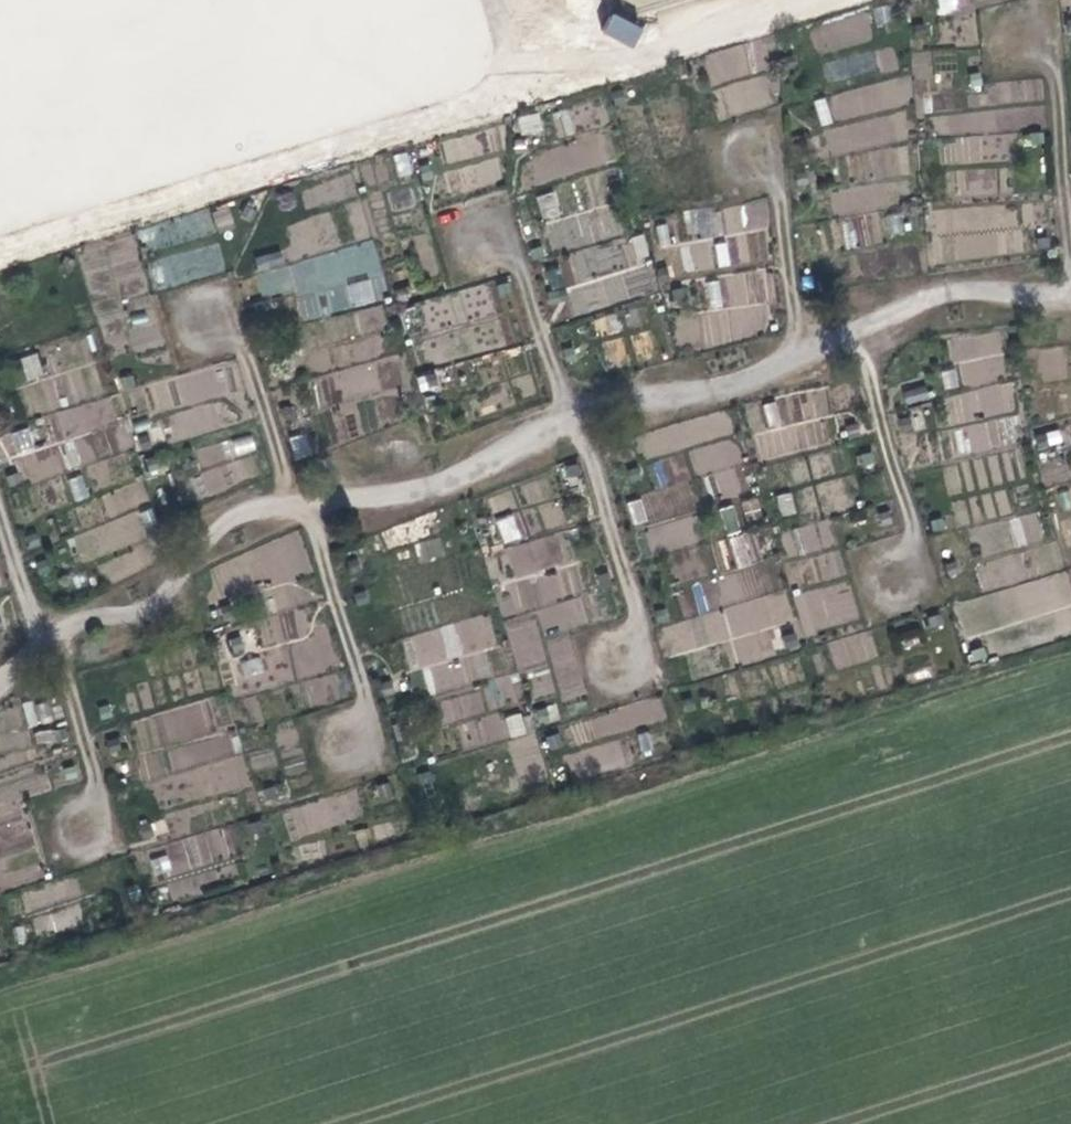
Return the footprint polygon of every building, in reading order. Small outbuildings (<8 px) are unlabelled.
[(956,12),(956,0),(937,0),(937,13),(956,12)] [(707,54),(725,116),(769,103),(751,41),(707,54)] [(876,53),(883,73),(900,68),(892,47),(876,53)] [(914,76),(815,95),(821,128),(824,127),(830,156),(844,153),(851,190),(832,193),(835,213),(877,205),(874,190),(891,187),(890,179),(911,175),(904,139),(918,136),(914,116),(937,112),(925,51),(910,53),(914,76)] [(538,113),(517,117),(521,136),(542,131),(538,113)] [(564,241),(615,238),(614,208),(592,209),(590,184),(538,186),(540,223),(563,222),(564,241)] [(727,240),(714,243),(718,269),(772,260),(761,200),(721,207),(727,240)] [(687,239),(679,240),(683,273),(716,270),(709,208),(684,211),(687,239)] [(558,254),(571,311),(655,293),(643,236),(558,254)] [(281,251),(253,257),(261,297),(293,290),(300,319),(387,300),(375,242),(283,262),(281,251)] [(765,276),(706,275),(705,306),(765,307),(765,276)] [(645,307),(625,308),(626,326),(646,325),(645,307)] [(955,416),(1016,410),(1013,381),(1004,382),(999,332),(952,337),(955,369),(941,370),(943,387),(975,384),(976,394),(953,397),(955,416)] [(25,381),(43,376),(36,353),(18,359),(25,381)] [(757,453),(830,449),(827,393),(764,397),(766,433),(756,434),(757,453)] [(69,466),(128,449),(113,398),(2,430),(17,482),(64,468),(57,446),(36,452),(34,445),(61,437),(69,466)] [(727,412),(676,424),(681,446),(689,444),(695,473),(738,463),(727,412)] [(955,423),(957,451),(1018,446),(1016,418),(955,423)] [(1037,449),(1064,442),(1061,428),(1033,435),(1037,449)] [(307,434),(289,437),(293,458),(311,455),(307,434)] [(75,502),(90,497),(82,474),(67,480),(75,502)] [(1066,544),(1070,543),(1070,486),(1056,490),(1062,512),(1057,513),(1066,544)] [(633,525),(648,520),(640,498),(626,503),(633,525)] [(735,505),(719,508),(724,534),(741,530),(735,505)] [(1012,519),(1021,545),(1043,537),(1034,512),(1012,519)] [(119,542),(142,532),(134,513),(85,534),(94,553),(119,542)] [(515,513),(495,520),(504,545),(524,538),(515,513)] [(779,535),(789,559),(822,546),(812,522),(779,535)] [(1067,568),(1070,578),(967,607),(969,615),(964,616),(968,633),(1070,604),(1070,567),(1067,568)] [(855,626),(854,591),(796,593),(798,628),(855,626)] [(423,695),(492,677),(485,649),(498,646),(489,614),(407,635),(423,695)] [(540,617),(510,619),(513,669),(543,667),(540,617)] [(869,631),(827,644),(835,670),(878,656),(869,631)] [(259,657),(240,662),(244,677),(263,672),(259,657)] [(578,667),(555,672),(562,700),(585,695),(578,667)] [(443,722),(496,709),(491,687),(437,700),(443,722)] [(509,738),(526,733),(520,712),(503,717),(509,738)] [(478,718),(485,742),(504,737),(497,713),(478,718)]
